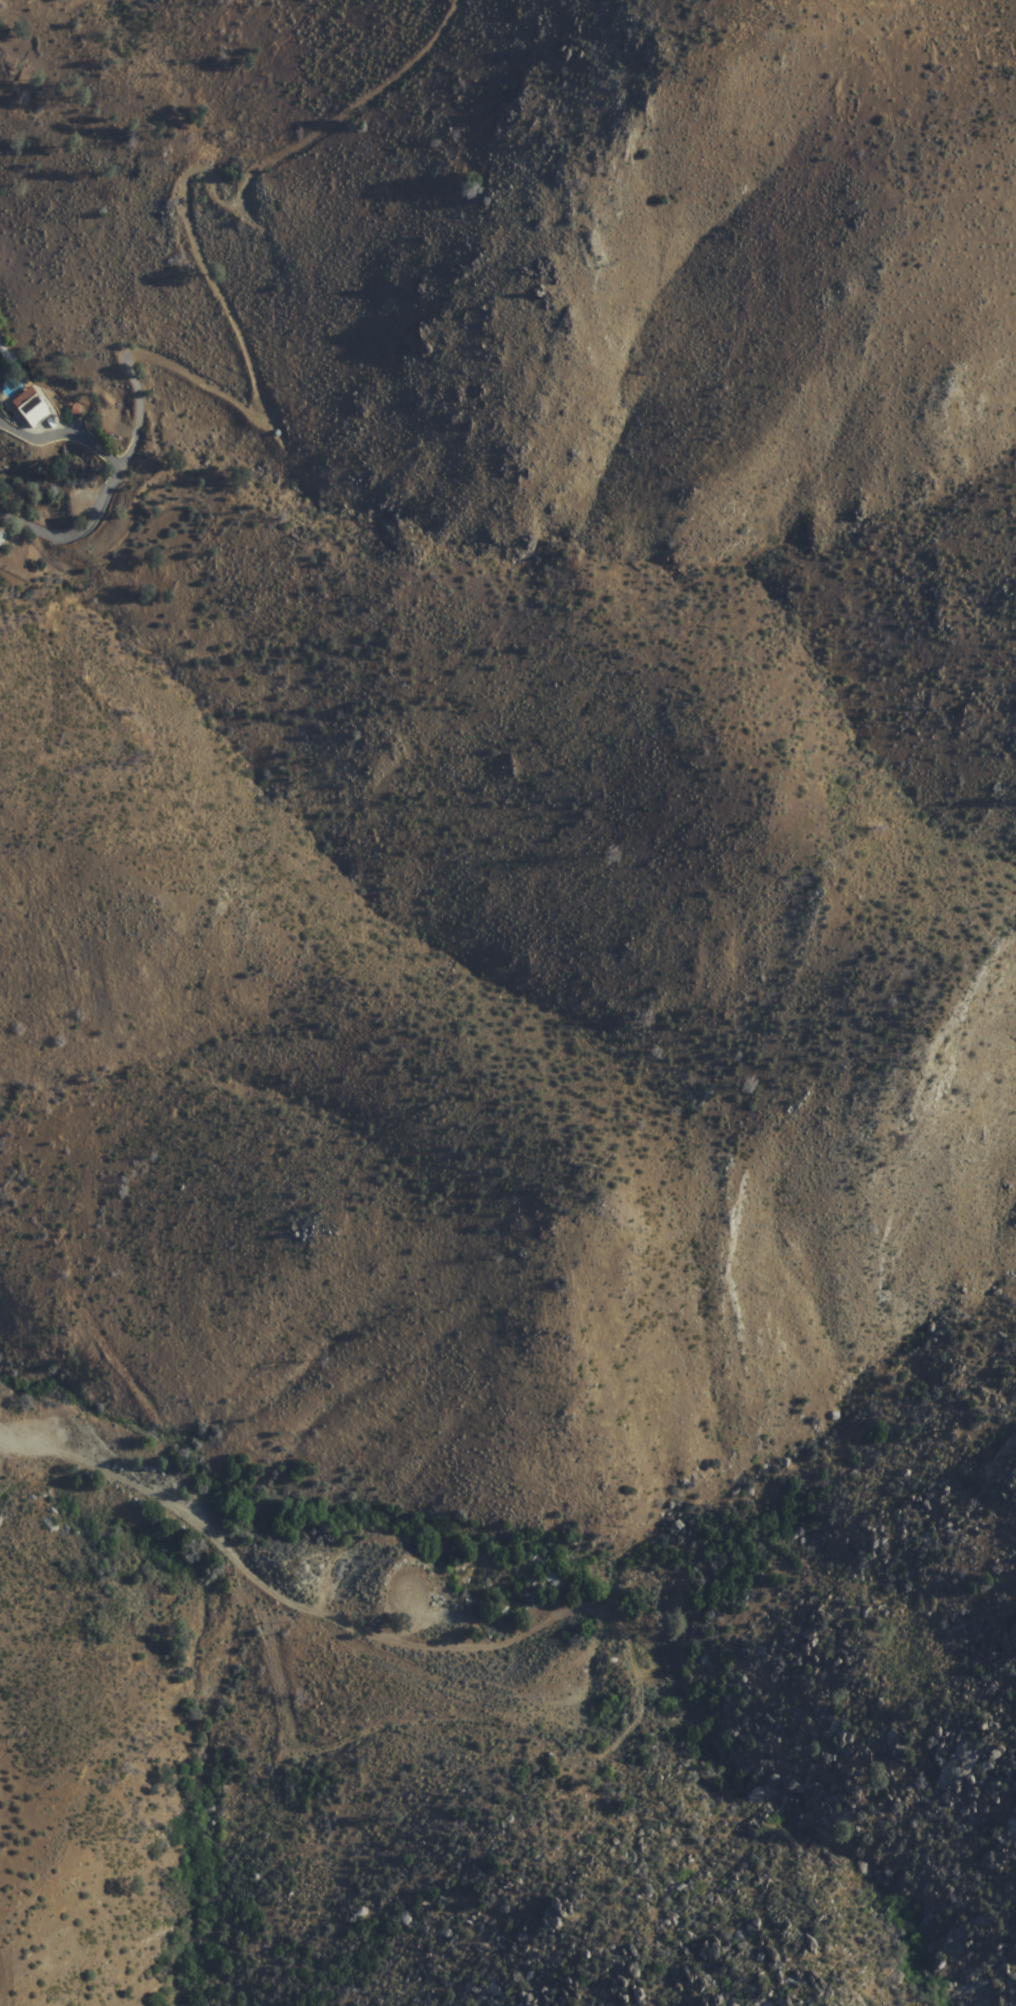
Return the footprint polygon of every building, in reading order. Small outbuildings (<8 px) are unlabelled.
[(13,403),(36,428),(54,412),(32,386),(13,403)]
